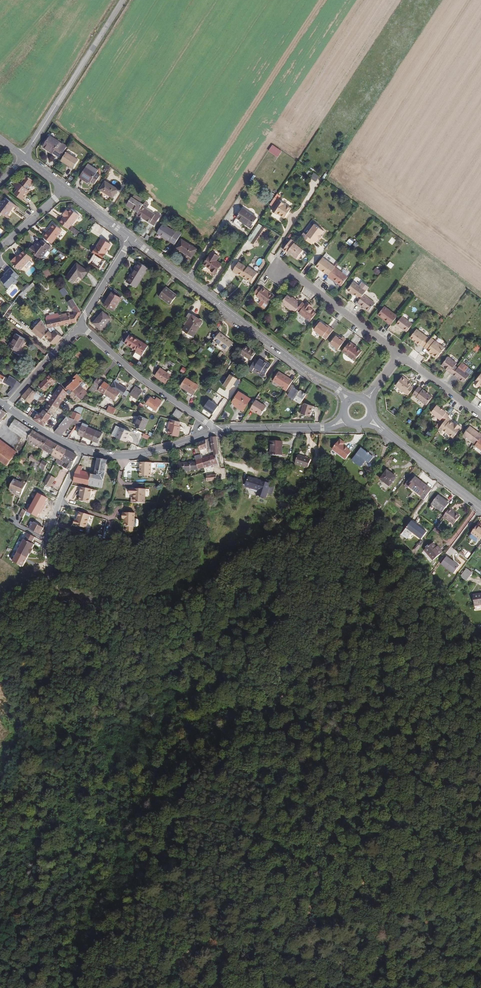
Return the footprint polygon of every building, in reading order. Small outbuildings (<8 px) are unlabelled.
[(61,158),(68,147),(52,137),(45,148),(61,158)] [(273,144),(269,151),(277,156),(281,150),(273,144)] [(75,169),(82,158),(70,151),(63,161),(75,169)] [(100,176),(97,174),(98,171),(89,165),(82,176),(85,178),(93,183),(95,184),(100,176)] [(313,172),(310,178),(316,181),(319,176),(313,172)] [(22,199),(29,190),(27,188),(33,180),(25,174),(20,181),(17,179),(13,184),(18,188),(14,193),(22,199)] [(121,190),(108,182),(103,190),(116,198),(121,190)] [(15,205),(6,198),(0,207),(0,212),(6,217),(15,205)] [(144,207),(145,205),(134,198),(130,205),(136,209),(135,211),(140,214),(144,207)] [(291,207),(279,200),(272,211),(277,215),(278,213),(281,215),(280,215),(285,218),(291,207)] [(161,218),(144,207),(140,214),(139,215),(156,226),(161,218)] [(252,227),(258,217),(243,208),(237,218),(252,227)] [(70,230),(81,216),(72,209),(70,212),(67,210),(64,215),(65,216),(61,222),(70,230)] [(52,243),(62,229),(54,223),(47,231),(46,231),(43,236),(52,243)] [(321,235),(324,230),(314,224),(307,235),(304,233),(301,236),(312,244),(314,241),(316,242),(319,238),(321,235)] [(178,234),(165,226),(160,234),(177,245),(183,235),(179,232),(178,234)] [(268,230),(263,226),(251,243),(257,246),(268,230)] [(46,248),(49,245),(40,237),(37,241),(36,240),(29,249),(38,256),(45,247),(46,248)] [(103,258),(113,244),(104,238),(94,251),(103,258)] [(303,250),(294,243),(295,242),(291,239),(283,249),(287,252),(288,251),(290,252),(290,254),(296,258),(298,258),(300,256),(300,253),(303,250)] [(193,257),(199,249),(184,240),(179,249),(193,257)] [(20,270),(32,257),(24,250),(19,256),(19,255),(16,257),(16,256),(11,261),(20,270)] [(220,274),(227,264),(221,260),(223,257),(216,252),(207,265),(216,271),(215,271),(220,274)] [(336,267),(323,257),(316,266),(325,273),(326,272),(330,275),(336,267)] [(135,289),(148,268),(139,262),(126,283),(135,289)] [(257,273),(248,267),(247,268),(238,263),(232,271),(237,275),(238,273),(251,282),(257,273)] [(74,284),(80,276),(83,278),(89,270),(79,264),(68,280),(74,284)] [(342,285),(348,276),(336,267),(330,275),(328,277),(332,280),(333,278),(342,285)] [(381,271),(375,267),(372,271),(378,275),(381,271)] [(16,279),(19,276),(11,268),(8,271),(9,272),(5,275),(2,279),(6,284),(6,285),(9,288),(14,283),(15,284),(18,281),(16,279)] [(51,275),(46,269),(46,270),(42,273),(48,278),(51,275)] [(26,293),(35,284),(33,282),(30,286),(28,283),(21,290),(24,292),(24,291),(26,293)] [(365,295),(367,291),(354,282),(348,290),(352,293),(352,292),(361,299),(365,295)] [(267,304),(273,295),(263,288),(262,289),(259,286),(254,292),(258,295),(257,296),(267,304)] [(68,294),(64,287),(59,290),(64,297),(68,294)] [(171,304),(177,296),(166,287),(160,296),(171,304)] [(116,309),(124,295),(116,288),(107,304),(116,309)] [(301,305),(298,303),(299,302),(295,299),(294,300),(287,295),(281,303),(295,313),(297,310),(301,305)] [(370,311),(376,303),(365,295),(361,299),(359,302),(370,311)] [(81,312),(78,307),(72,299),(67,302),(75,312),(75,313),(71,314),(70,312),(60,314),(60,315),(62,325),(77,322),(76,320),(81,312)] [(310,322),(316,314),(310,308),(312,306),(307,302),(305,305),(303,303),(301,305),(297,310),(299,312),(299,313),(310,322)] [(399,316),(385,306),(379,315),(392,325),(399,316)] [(112,319),(105,312),(95,322),(102,329),(112,319)] [(62,325),(60,315),(60,313),(57,313),(57,314),(50,315),(46,316),(49,328),(62,325)] [(188,325),(195,314),(192,313),(185,323),(188,325)] [(194,335),(204,321),(195,314),(188,325),(185,329),(194,335)] [(413,324),(403,316),(397,324),(407,332),(413,324)] [(49,331),(41,320),(32,331),(42,339),(46,335),(49,331)] [(327,340),(334,330),(330,327),(329,329),(321,322),(314,330),(327,340)] [(431,340),(417,329),(411,338),(421,345),(422,344),(425,347),(431,340)] [(64,337),(57,331),(53,334),(49,331),(46,335),(56,345),(64,337)] [(142,355),(148,345),(125,331),(120,340),(136,349),(135,351),(136,351),(141,355),(142,355)] [(229,350),(234,342),(221,332),(215,341),(229,350)] [(19,353),(27,339),(18,334),(10,347),(19,353)] [(339,350),(347,340),(343,337),(341,340),(337,336),(331,344),(339,350)] [(437,358),(445,347),(432,338),(431,340),(425,347),(429,350),(429,352),(437,358)] [(356,361),(363,351),(358,348),(357,348),(353,346),(354,345),(350,342),(343,352),(356,361)] [(257,351),(246,344),(241,353),(252,359),(257,351)] [(173,364),(175,360),(167,355),(165,359),(173,364)] [(458,363),(449,357),(443,365),(450,370),(449,371),(454,375),(459,368),(456,366),(458,363)] [(267,374),(273,364),(269,361),(268,362),(265,360),(261,358),(260,360),(257,358),(250,369),(254,371),(256,367),(267,374)] [(471,375),(463,369),(466,364),(463,362),(459,366),(460,367),(459,368),(454,375),(465,383),(471,375)] [(168,381),(173,373),(163,366),(158,374),(168,381)] [(286,390),(293,380),(279,371),(273,379),(284,386),(283,388),(286,390)] [(0,373),(0,380),(12,386),(10,389),(11,390),(7,396),(9,398),(10,398),(23,383),(11,376),(9,379),(0,373)] [(46,390),(56,380),(55,379),(51,375),(50,374),(40,385),(46,390)] [(80,384),(84,381),(79,376),(78,374),(74,378),(75,379),(66,388),(71,393),(80,384)] [(238,379),(230,375),(223,386),(231,390),(238,379)] [(407,395),(413,387),(410,385),(411,383),(402,376),(395,385),(407,395)] [(105,394),(111,385),(99,377),(91,389),(90,390),(95,393),(98,389),(105,394)] [(194,394),(200,385),(188,377),(183,384),(190,389),(189,391),(194,394)] [(127,390),(128,389),(115,380),(114,382),(112,386),(111,385),(105,394),(116,400),(120,393),(123,395),(127,390)] [(60,404),(68,392),(59,383),(54,390),(57,392),(52,399),(50,398),(49,400),(50,402),(58,407),(60,404)] [(86,397),(88,393),(84,390),(85,389),(80,384),(71,393),(70,394),(78,402),(82,399),(86,397)] [(36,391),(31,387),(30,386),(26,391),(32,396),(36,391)] [(302,402),(306,394),(294,386),(288,395),(301,403),(302,402)] [(138,399),(143,391),(136,387),(131,394),(138,399)] [(426,405),(432,396),(419,387),(413,395),(426,405)] [(34,399),(26,391),(21,396),(30,403),(34,399)] [(241,414),(249,400),(238,394),(230,407),(241,414)] [(156,411),(161,404),(160,404),(162,401),(157,398),(155,401),(150,398),(146,405),(156,411)] [(218,405),(208,398),(202,407),(212,414),(218,405)] [(261,415),(267,406),(257,399),(250,410),(254,412),(254,411),(261,415)] [(46,426),(58,407),(50,402),(41,414),(39,413),(34,419),(46,426)] [(311,415),(314,405),(305,403),(302,413),(311,415)] [(447,411),(437,404),(431,412),(441,420),(441,419),(445,421),(448,417),(449,415),(446,413),(447,411)] [(82,414),(85,408),(80,406),(76,408),(75,411),(82,414)] [(114,414),(117,409),(110,406),(107,411),(114,414)] [(179,418),(183,413),(177,408),(173,414),(179,418)] [(82,414),(75,411),(72,418),(79,421),(82,414)] [(144,430),(149,419),(141,415),(136,426),(144,430)] [(62,435),(73,422),(78,424),(79,421),(72,418),(68,416),(55,431),(62,435)] [(462,426),(455,421),(454,423),(450,420),(451,419),(448,417),(445,421),(439,429),(442,431),(443,430),(453,437),(462,426)] [(32,429),(23,423),(16,418),(13,424),(10,428),(28,440),(34,431),(32,429)] [(178,436),(181,426),(180,426),(181,421),(171,419),(170,423),(171,424),(169,433),(178,436)] [(85,436),(89,427),(90,425),(84,423),(79,421),(78,424),(83,425),(79,433),(85,436)] [(480,437),(480,432),(480,431),(479,432),(470,425),(464,434),(476,443),(480,437)] [(94,435),(96,430),(89,427),(85,436),(94,440),(96,436),(94,435)] [(127,442),(132,431),(121,427),(117,437),(127,442)] [(43,449),(49,439),(34,431),(28,440),(43,449)] [(100,442),(103,433),(98,431),(96,436),(94,440),(100,442)] [(220,454),(218,436),(214,437),(211,438),(213,450),(214,450),(215,455),(219,454),(220,454)] [(53,454),(58,445),(49,439),(43,449),(53,454)] [(203,450),(208,448),(207,439),(200,442),(198,443),(202,454),(203,453),(203,452),(204,452),(203,450)] [(352,451),(349,448),(344,444),(345,442),(344,441),(342,439),(340,439),(339,440),(332,449),(345,459),(352,451)] [(282,457),(283,443),(272,442),(270,456),(282,457)] [(15,457),(0,445),(0,460),(7,466),(15,457)] [(63,460),(68,450),(58,445),(53,454),(58,457),(63,460)] [(369,463),(374,457),(361,448),(352,460),(361,467),(366,461),(369,463)] [(78,455),(68,450),(63,460),(67,462),(64,466),(71,470),(78,455)] [(221,464),(219,459),(218,459),(218,458),(220,457),(219,454),(215,455),(211,456),(208,457),(205,458),(203,453),(202,454),(206,467),(213,465),(213,467),(221,464)] [(36,463),(40,458),(32,454),(29,459),(36,463)] [(206,467),(202,454),(195,456),(197,462),(199,468),(199,469),(205,468),(206,467)] [(309,469),(312,460),(298,456),(296,465),(309,469)] [(40,465),(43,461),(40,458),(36,463),(35,466),(33,470),(37,472),(40,466),(40,465)] [(64,466),(67,462),(63,460),(63,461),(58,458),(56,461),(56,462),(64,466)] [(103,488),(106,471),(108,460),(98,458),(95,478),(90,477),(90,476),(82,474),(84,466),(79,466),(75,474),(75,478),(74,481),(89,485),(90,485),(103,488)] [(45,470),(48,463),(45,461),(43,461),(40,465),(43,467),(41,469),(45,471),(45,470)] [(152,476),(152,462),(141,462),(141,476),(152,476)] [(195,469),(195,462),(179,463),(180,471),(192,471),(192,469),(195,469)] [(391,485),(398,476),(389,470),(382,479),(391,485)] [(52,488),(56,478),(49,474),(45,483),(52,488)] [(270,483),(249,477),(248,481),(247,487),(252,488),(253,486),(259,488),(259,490),(258,492),(267,494),(270,483)] [(431,490),(413,477),(405,487),(424,500),(431,490)] [(17,495),(21,497),(28,482),(23,480),(22,482),(15,479),(10,489),(15,492),(15,493),(17,494),(17,495)] [(90,502),(93,489),(81,493),(82,493),(80,501),(90,502)] [(147,503),(147,490),(132,490),(132,495),(135,495),(135,498),(133,498),(133,503),(147,503)] [(48,499),(38,493),(28,512),(38,517),(48,499)] [(444,513),(450,505),(439,496),(432,505),(444,513)] [(455,523),(461,515),(451,507),(444,516),(455,523)] [(87,528),(91,514),(79,511),(77,520),(76,519),(74,524),(87,528)] [(136,526),(136,513),(125,513),(125,520),(126,520),(126,522),(126,526),(128,526),(135,526),(136,526)] [(41,534),(45,527),(34,522),(31,529),(41,534)] [(423,541),(428,534),(414,523),(413,522),(402,536),(408,541),(413,534),(423,541)] [(480,539),(480,529),(478,526),(472,534),(480,540),(480,539)] [(25,539),(32,542),(35,537),(28,533),(25,539)] [(25,539),(24,539),(17,554),(27,559),(35,544),(32,542),(25,539)] [(442,548),(441,546),(440,546),(436,541),(427,549),(436,559),(445,551),(442,548)] [(461,566),(449,557),(443,565),(455,574),(461,566)] [(473,572),(466,568),(460,577),(467,581),(473,572)]
